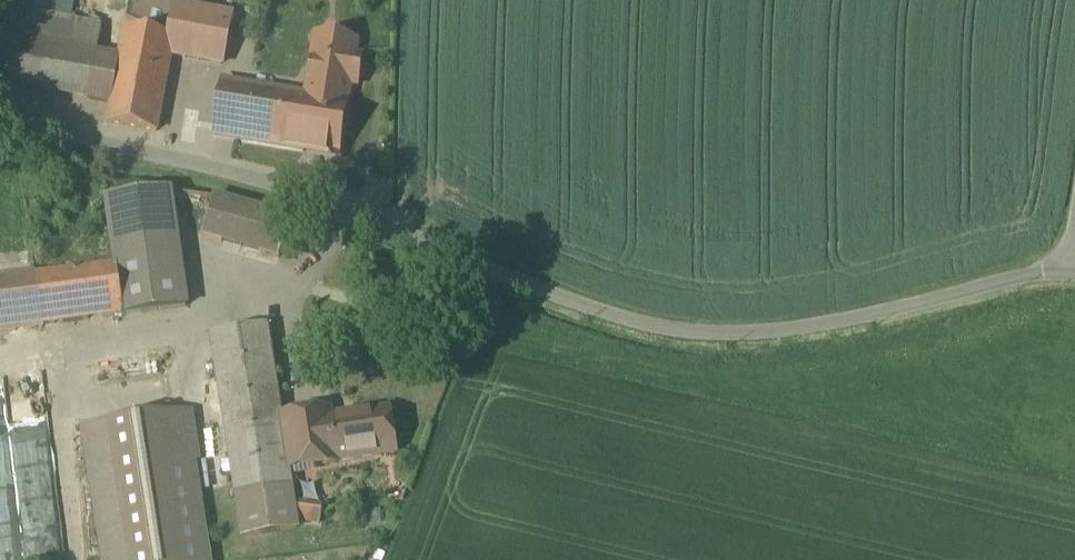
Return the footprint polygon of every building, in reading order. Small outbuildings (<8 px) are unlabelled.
[(231,17),(178,7),(171,40),(173,40),(170,57),(221,66),(231,17)] [(101,27),(29,13),(16,42),(30,44),(96,56),(101,27)] [(171,40),(125,31),(119,60),(111,104),(107,123),(107,124),(156,133),(156,132),(170,57),(173,40),(171,40)] [(354,45),(317,39),(308,98),(307,99),(312,99),(345,104),(348,85),(356,86),(360,60),(352,58),(354,45)] [(30,44),(16,42),(7,85),(22,88),(30,44)] [(96,56),(30,44),(22,88),(88,100),(96,56)] [(119,60),(96,56),(88,100),(111,104),(119,60)] [(308,98),(223,84),(215,136),(337,157),(345,104),(312,99),(307,99),(308,98)] [(35,278),(35,276),(0,281),(0,334),(43,328),(42,327),(142,313),(143,314),(187,308),(171,191),(126,197),(136,265),(35,278)] [(289,220),(214,199),(203,239),(279,259),(289,220)] [(267,329),(211,338),(240,525),(296,516),(290,472),(282,421),(267,329)] [(389,411),(331,420),(330,413),(282,421),(290,472),(337,465),(337,464),(396,455),(389,411)] [(83,432),(103,559),(210,559),(195,464),(199,463),(192,415),(83,432)] [(321,514),(300,511),(298,522),(319,525),(321,514)]
